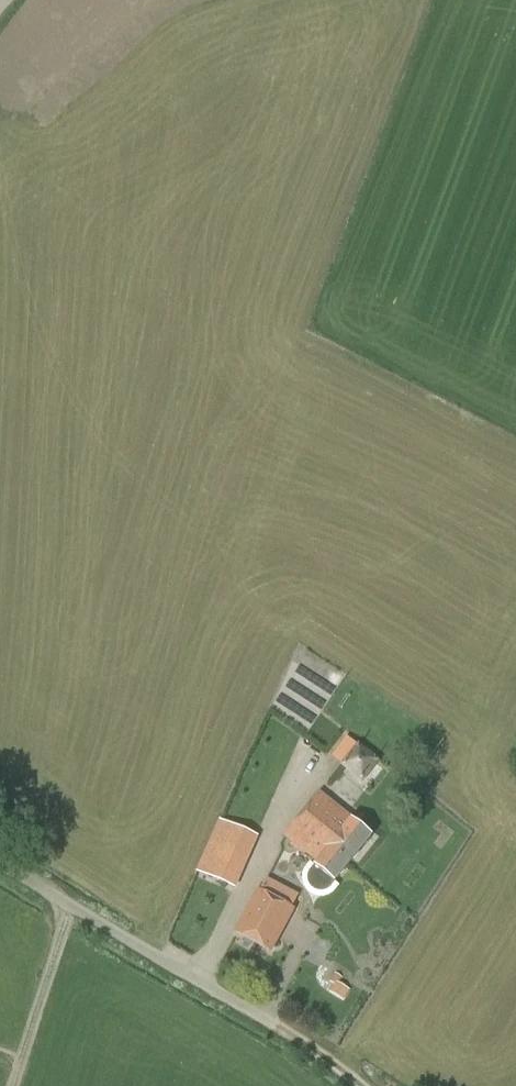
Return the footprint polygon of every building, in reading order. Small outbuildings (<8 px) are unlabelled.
[(365,788),(384,768),(348,733),(329,753),(365,788)] [(336,856),(347,865),(371,836),(318,794),(298,818),(310,827),(311,826),(332,843),(329,847),(338,855),(336,856)] [(287,832),(286,833),(319,860),(314,865),(315,866),(309,873),(307,877),(307,882),(308,886),(311,890),(314,892),(318,894),(322,894),(327,893),(330,890),(332,887),(334,884),(333,883),(334,882),(347,865),(336,856),(338,855),(329,847),(332,843),(311,826),(310,827),(298,818),(287,832)] [(218,821),(196,873),(235,890),(258,837),(218,821)] [(271,954),(294,910),(256,890),(233,934),(271,954)]
